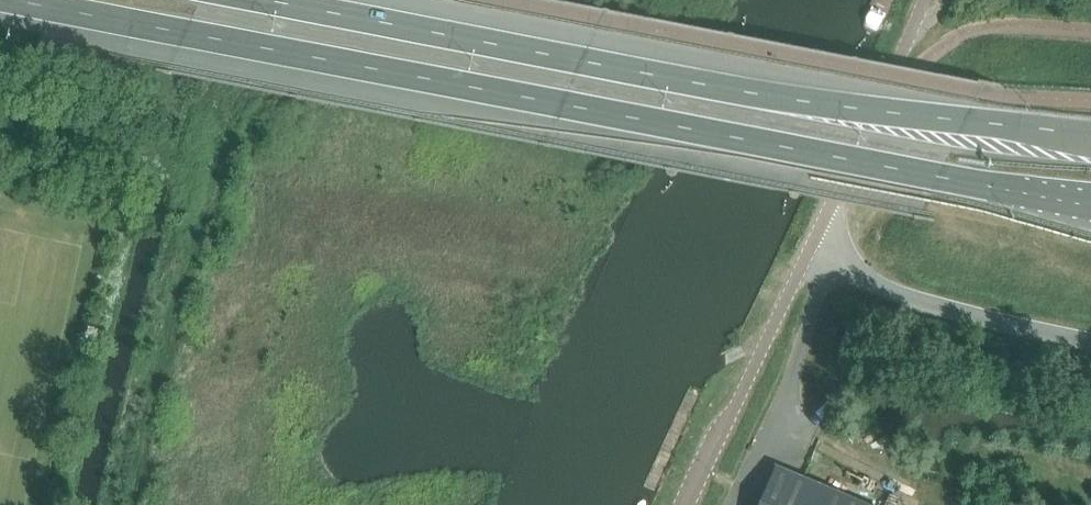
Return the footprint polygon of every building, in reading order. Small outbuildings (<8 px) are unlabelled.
[(777,466),(760,504),(868,504),(777,466)]
